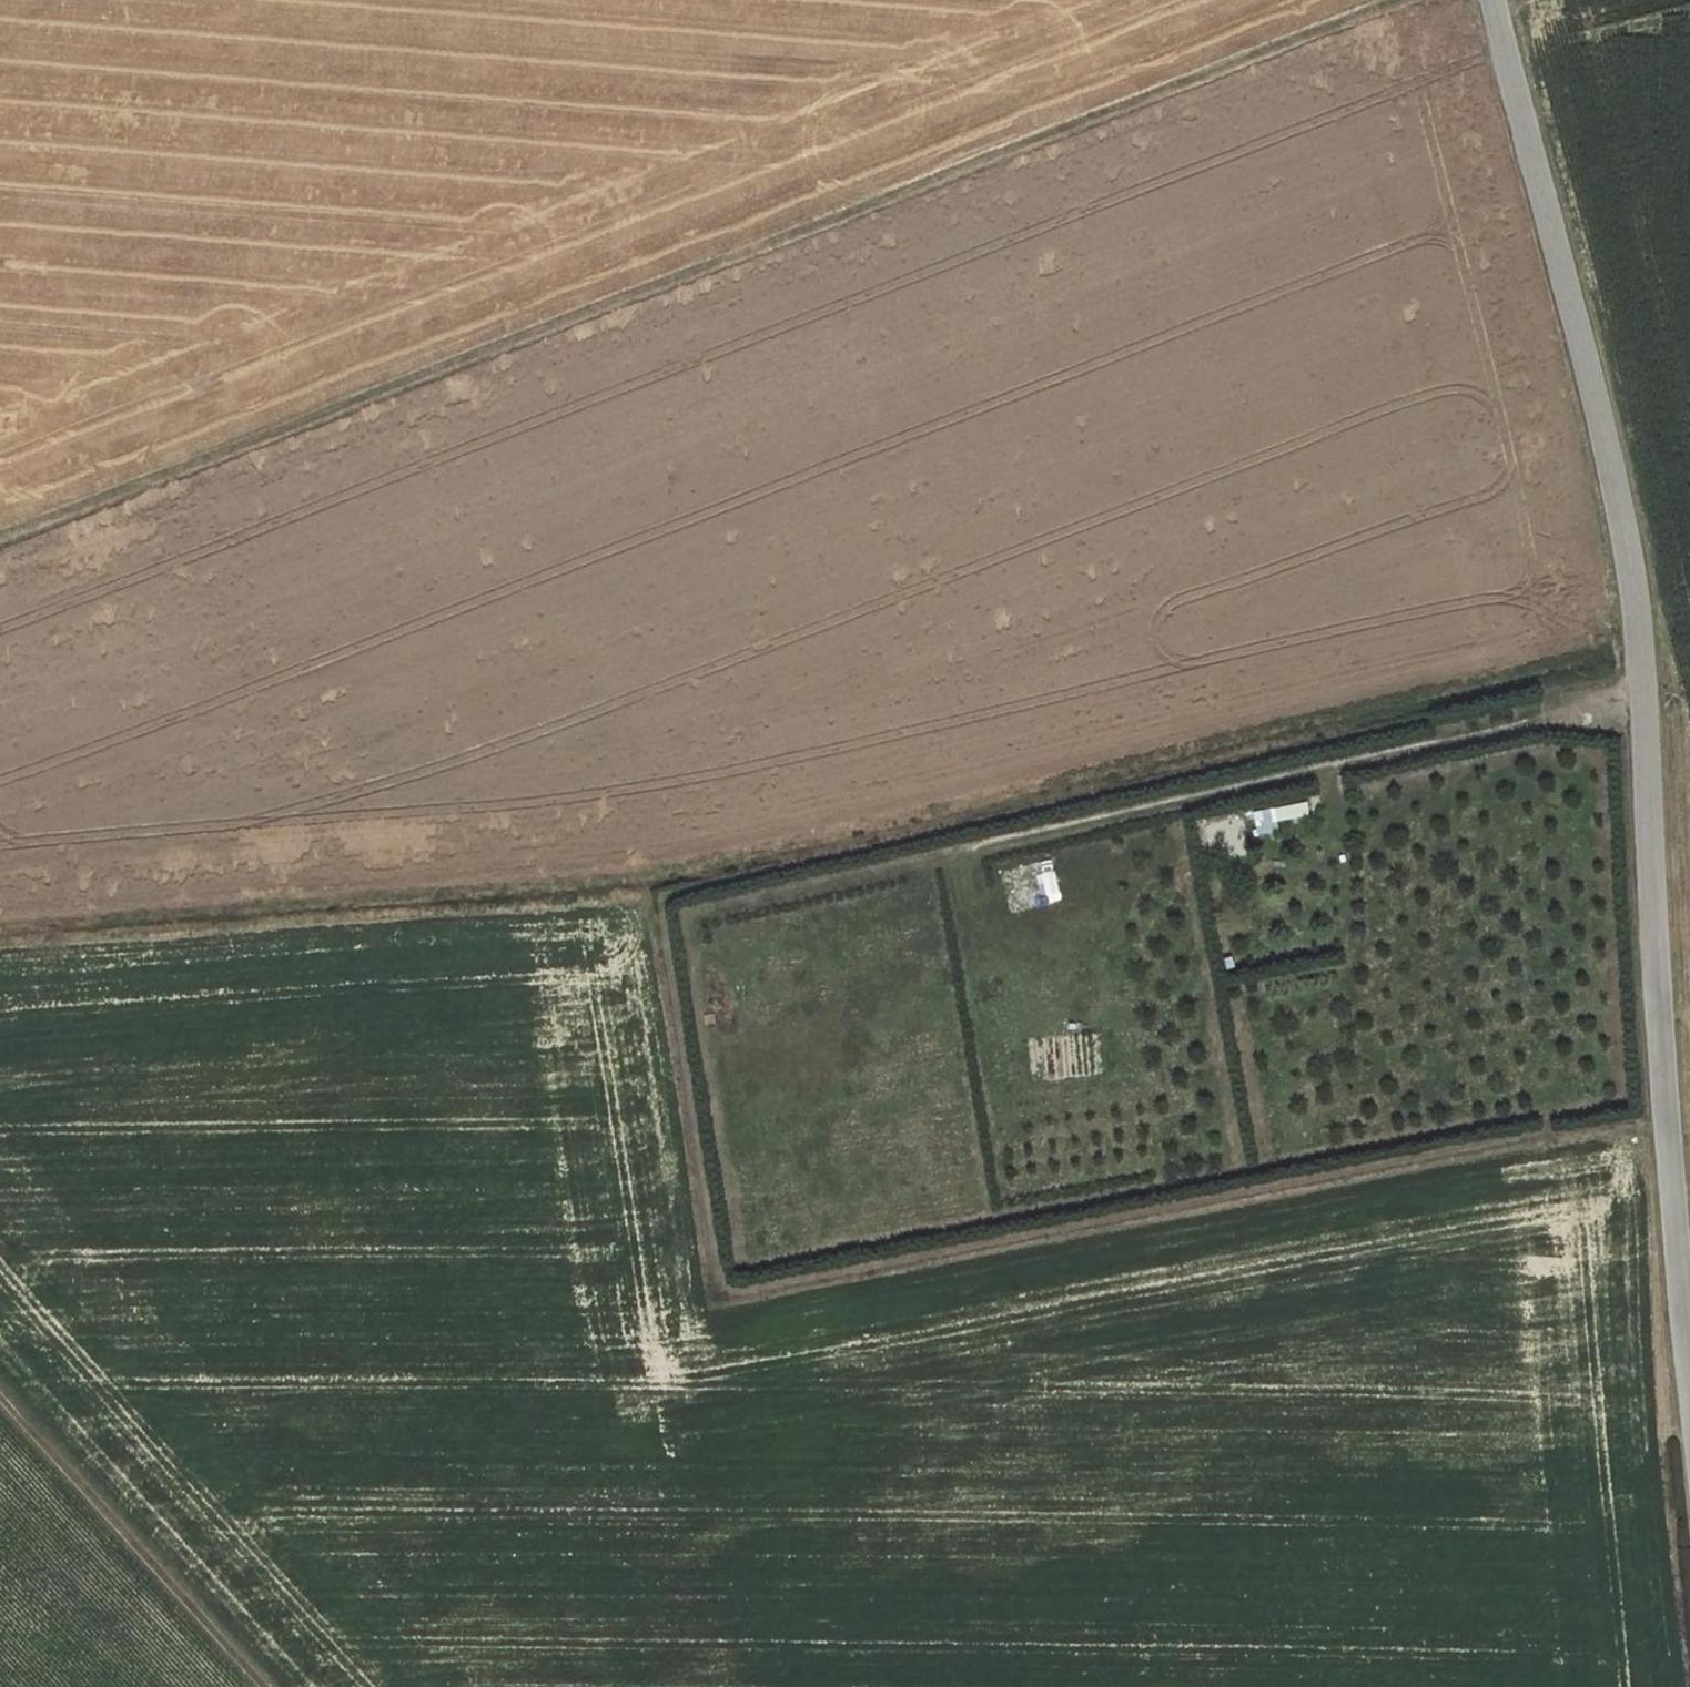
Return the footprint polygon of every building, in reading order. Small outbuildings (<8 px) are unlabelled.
[(1274,806),(1276,819),(1309,815),(1307,801),(1274,806)]
